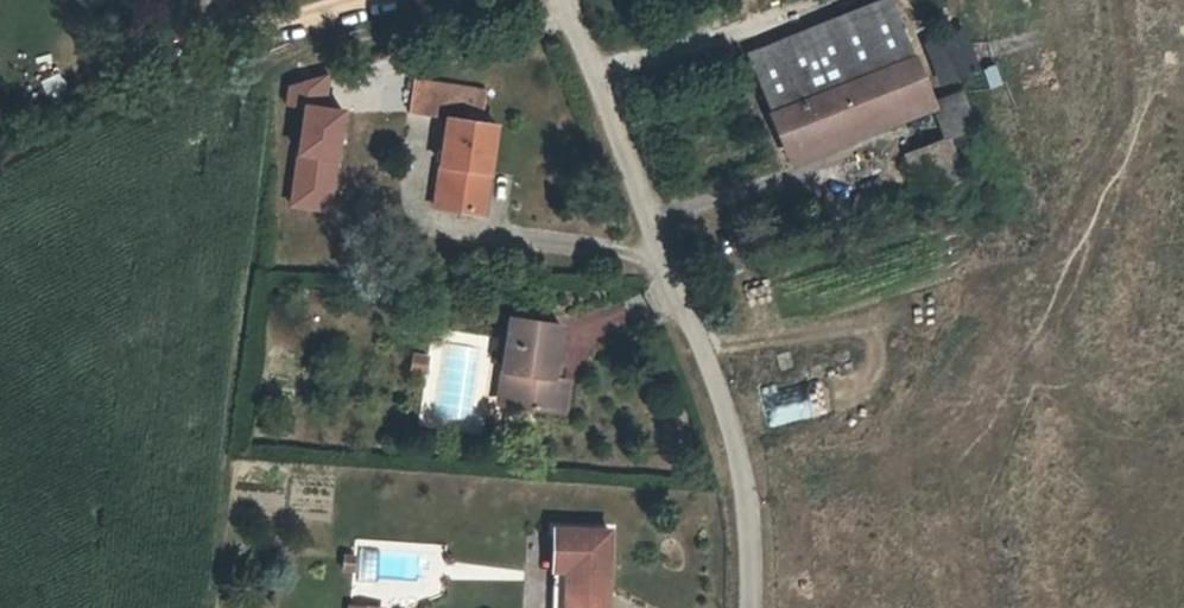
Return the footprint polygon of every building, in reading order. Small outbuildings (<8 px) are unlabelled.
[(357,25),(397,26),(397,0),(358,0),(357,25)] [(770,112),(876,70),(910,56),(888,0),(878,0),(747,52),(770,112)] [(976,70),(960,23),(919,36),(934,83),(976,70)] [(910,56),(876,70),(891,108),(928,93),(912,55),(910,56)] [(891,108),(876,70),(770,112),(785,151),(891,108)] [(297,107),(285,208),(330,213),(342,106),(324,104),(327,82),(285,77),(282,105),(297,107)] [(446,119),(434,208),(480,215),(494,125),(481,123),(485,90),(413,81),(408,113),(446,119)] [(929,102),(942,139),(946,138),(973,128),(960,89),(929,102)] [(961,178),(946,138),(942,139),(907,152),(927,205),(940,200),(936,187),(961,178)] [(508,320),(500,373),(510,374),(508,394),(535,398),(534,409),(560,413),(565,381),(551,379),(557,327),(508,320)] [(410,349),(406,373),(423,376),(427,352),(410,349)] [(510,374),(500,373),(496,403),(534,409),(535,398),(508,394),(510,374)] [(777,424),(823,412),(820,398),(773,410),(777,424)] [(552,571),(565,571),(564,607),(606,607),(608,531),(553,528),(552,571)] [(343,570),(353,571),(354,556),(343,555),(343,570)] [(552,571),(551,607),(564,607),(565,571),(552,571)]
